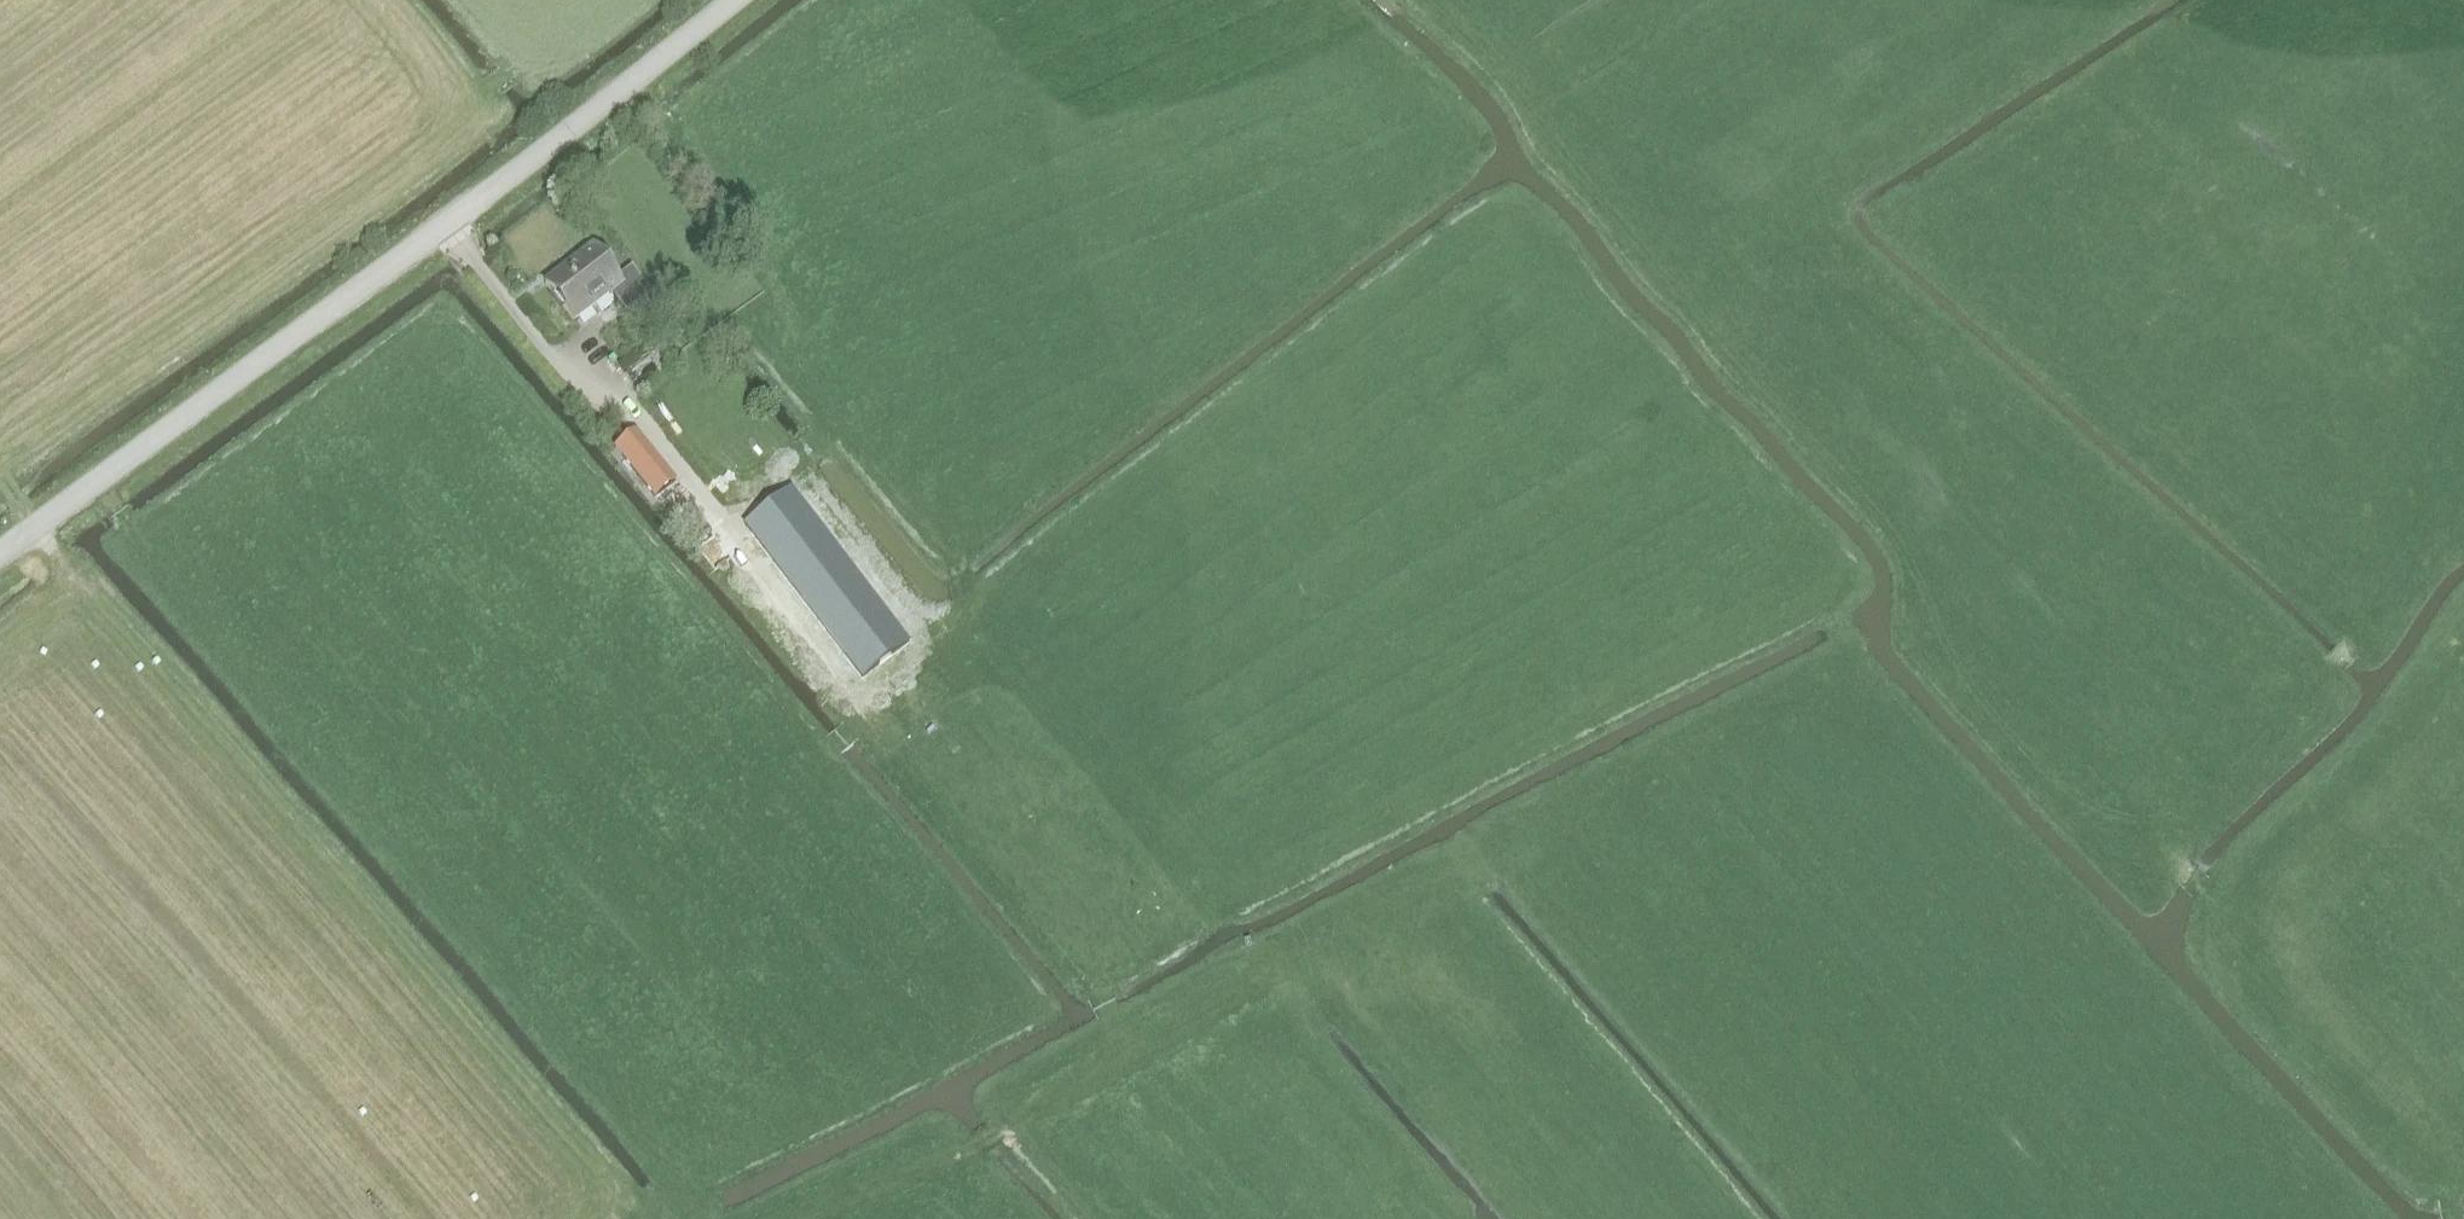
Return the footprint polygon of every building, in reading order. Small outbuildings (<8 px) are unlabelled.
[(618,277),(594,246),(545,283),(573,320),(610,291),(627,313),(652,293),(632,267),(618,277)] [(654,497),(675,480),(644,441),(623,457),(654,497)] [(909,641),(791,487),(745,523),(863,677),(909,641)] [(721,543),(695,511),(677,526),(702,557),(721,543)]
